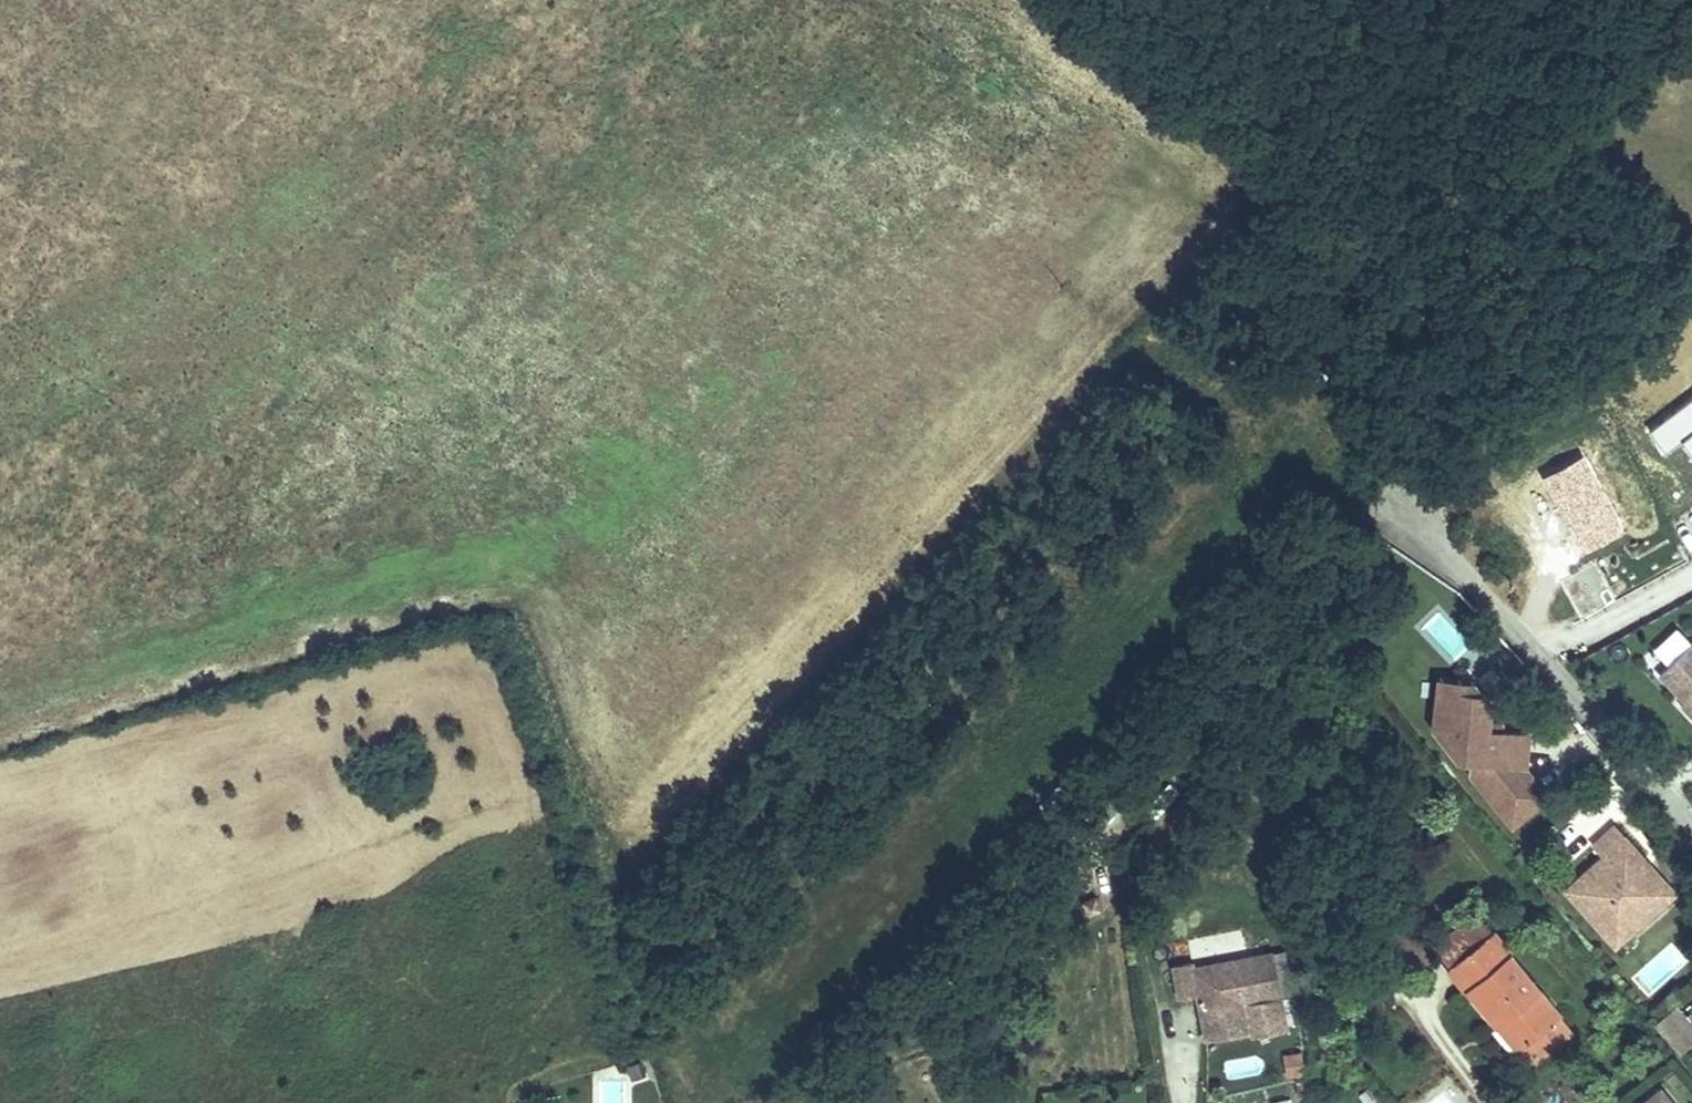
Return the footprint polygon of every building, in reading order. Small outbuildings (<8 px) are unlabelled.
[(1646,670),(1663,690),(1671,690),(1675,695),(1671,699),(1667,702),(1691,731),(1691,631),(1646,670)] [(1426,663),(1418,716),(1440,700),(1443,679),(1469,683),(1458,668),(1426,663)] [(1440,700),(1418,716),(1444,749),(1456,751),(1454,763),(1492,814),(1512,800),(1508,794),(1523,783),(1505,759),(1511,724),(1482,720),(1472,718),(1474,707),(1476,693),(1469,683),(1443,679),(1440,700)] [(1675,695),(1671,690),(1663,690),(1671,699),(1675,695)] [(1484,709),(1474,707),(1472,718),(1482,720),(1484,709)] [(1512,800),(1528,788),(1523,783),(1508,794),(1512,800)] [(1581,850),(1542,882),(1581,929),(1594,919),(1597,923),(1633,893),(1630,890),(1643,879),(1628,861),(1623,865),(1615,855),(1620,851),(1595,820),(1572,839),(1581,850)] [(1628,861),(1620,851),(1615,855),(1623,865),(1628,861)] [(1652,890),(1643,879),(1630,890),(1633,893),(1597,923),(1594,919),(1581,929),(1590,940),(1652,890)] [(1430,974),(1478,1034),(1488,1026),(1508,1054),(1543,1027),(1475,941),(1430,974)] [(1272,943),(1163,956),(1178,1048),(1258,1037),(1252,1005),(1286,998),(1272,943)] [(1623,1021),(1648,1052),(1679,1027),(1691,1043),(1691,992),(1689,988),(1659,1013),(1648,1001),(1623,1021)] [(1488,1026),(1478,1034),(1499,1060),(1508,1054),(1488,1026)] [(949,1047),(933,1049),(936,1066),(952,1063),(949,1047)] [(1283,1079),(1303,1077),(1301,1054),(1281,1055),(1283,1079)]
